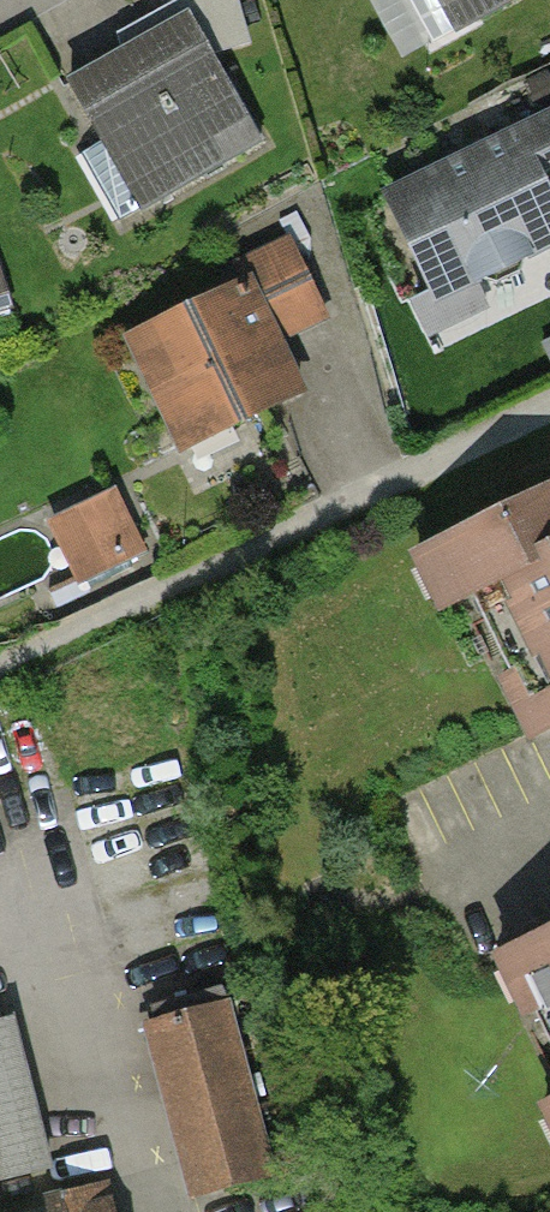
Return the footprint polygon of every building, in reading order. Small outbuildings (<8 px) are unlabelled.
[(435,42),(511,0),(411,0),(435,42)] [(186,16),(69,83),(103,141),(79,154),(119,222),(258,142),(186,16)] [(387,198),(434,291),(410,303),(426,335),(487,305),(476,282),(549,246),(549,118),(387,198)] [(246,284),(135,337),(186,443),(296,390),(269,332),(319,308),(286,240),(236,264),(246,284)] [(0,277),(0,310),(10,307),(0,277)] [(549,725),(549,491),(436,547),(461,596),(472,591),(514,677),(504,682),(530,735),(549,725)] [(116,501),(59,529),(82,575),(139,548),(116,501)] [(499,957),(523,1007),(533,1002),(549,1037),(549,933),(499,957)] [(224,1007),(148,1027),(193,1194),(269,1174),(224,1007)] [(46,1169),(5,1016),(0,1017),(0,1181),(46,1169)] [(110,1202),(71,1211),(112,1211),(110,1202)]
